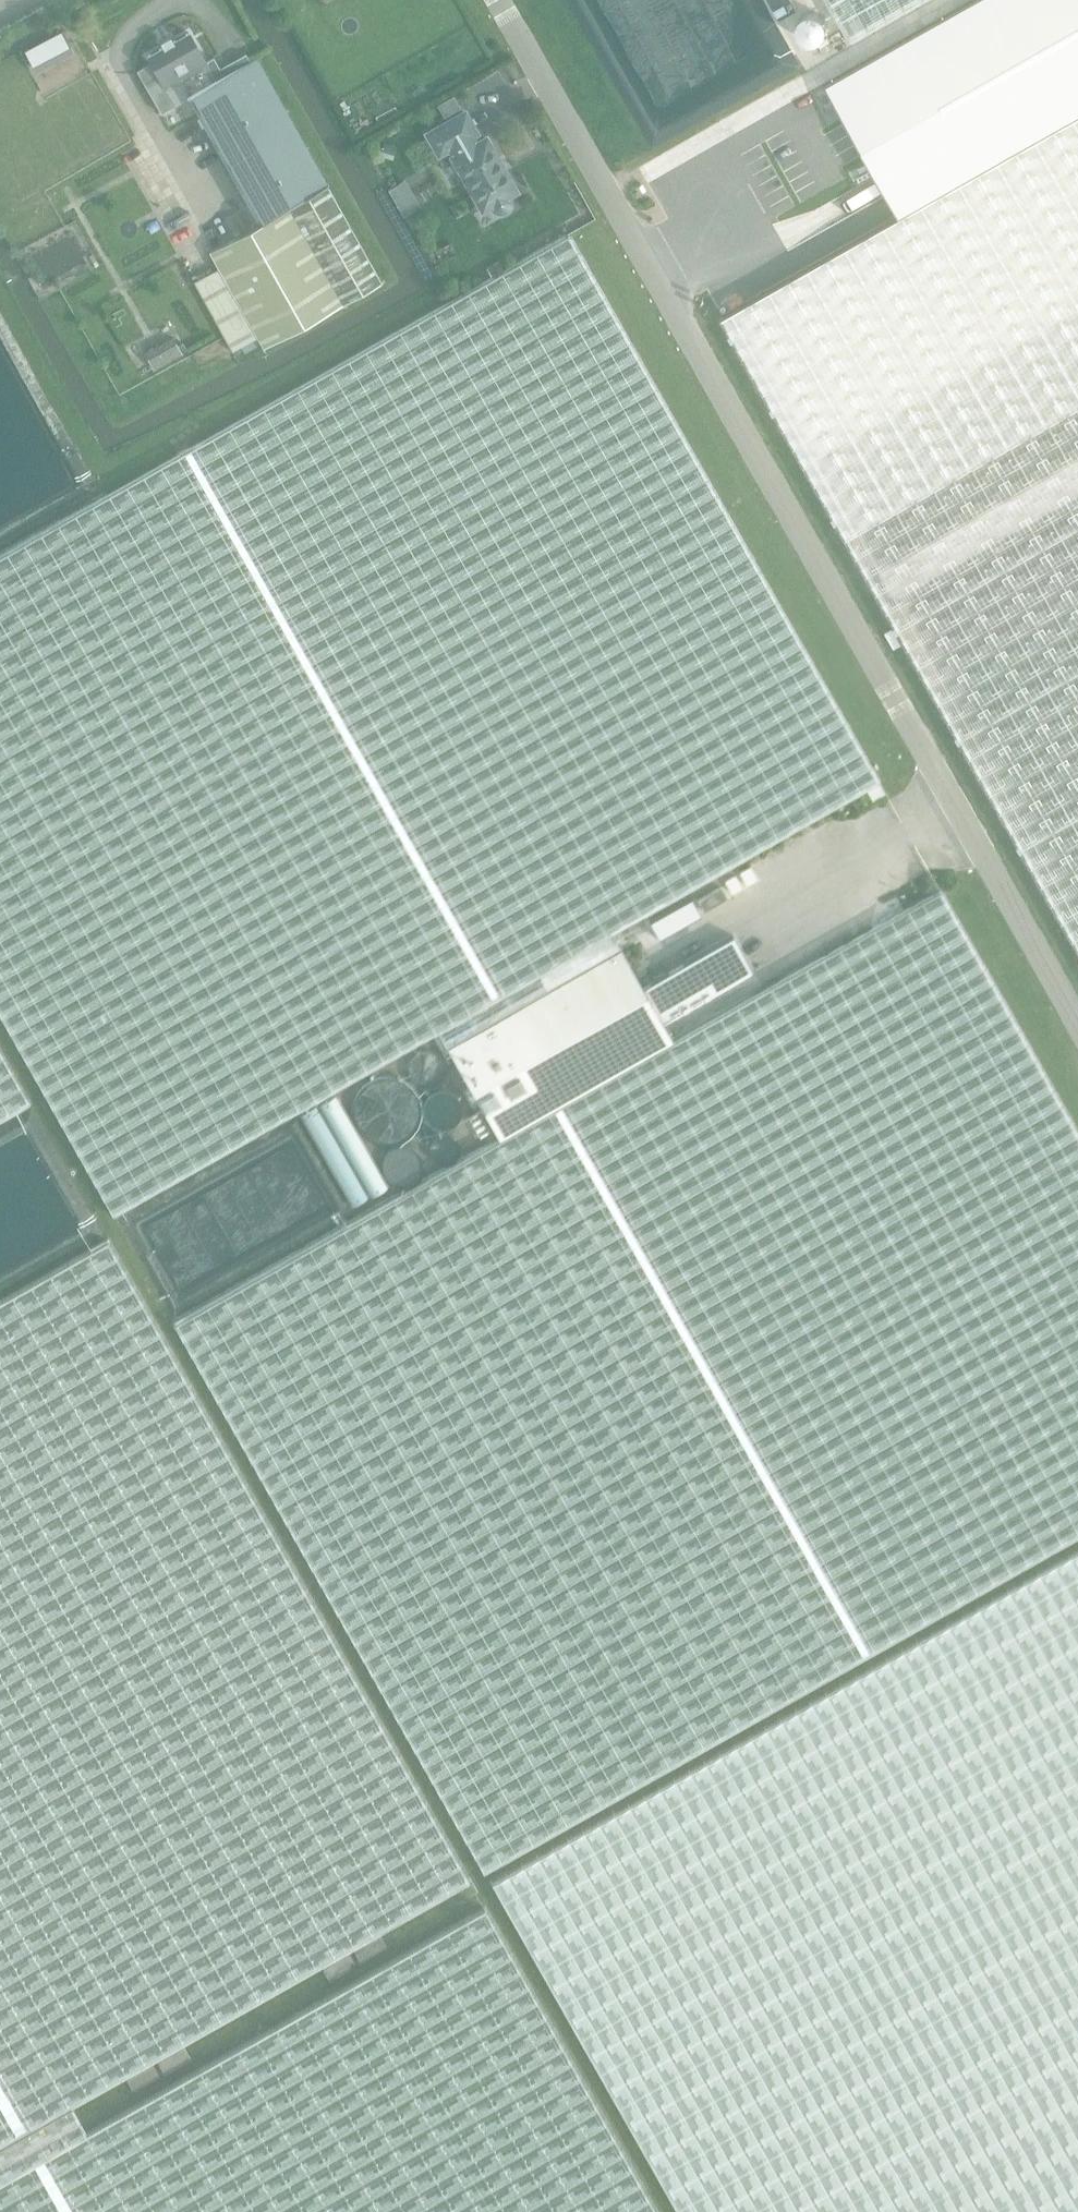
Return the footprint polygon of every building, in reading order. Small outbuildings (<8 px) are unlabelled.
[(778,20),(797,10),(791,0),(767,0),(778,20)] [(825,86),(900,218),(1077,117),(1077,0),(978,0),(825,86)] [(849,40),(919,0),(826,0),(849,40)] [(138,68),(136,69),(145,85),(151,96),(160,113),(189,97),(198,114),(259,224),(209,252),(218,267),(193,281),(231,350),(256,336),(262,347),(344,302),(381,282),(256,56),(250,60),(245,53),(226,63),(224,64),(219,67),(216,62),(215,61),(213,57),(205,62),(188,32),(187,33),(179,37),(171,42),(170,40),(161,45),(162,47),(146,55),(150,62),(138,68)] [(453,95),(437,104),(444,116),(460,107),(453,95)] [(465,112),(423,135),(436,158),(447,152),(479,210),(486,206),(488,210),(493,213),(497,214),(502,214),(506,212),(509,208),(511,204),(511,199),(508,194),(516,191),(504,168),(501,169),(496,161),(499,160),(486,137),(477,142),(473,135),(477,132),(465,112)] [(723,318),(1077,945),(1077,117),(900,218),(723,318)] [(384,143),(380,156),(392,160),(396,147),(384,143)] [(436,1030),(609,933),(877,781),(567,234),(0,555),(0,1015),(113,1214),(436,1030)] [(173,336),(143,352),(153,370),(182,354),(173,336)] [(720,887),(697,900),(704,911),(726,897),(720,887)] [(497,1140),(175,1324),(483,1871),(1077,1534),(1077,1139),(937,890),(671,1041),(497,1140)] [(691,899),(649,923),(658,939),(700,915),(691,899)] [(436,1030),(497,1140),(671,1041),(661,1024),(754,971),(732,933),(639,985),(609,933),(436,1030)] [(29,1101),(0,1049),(0,1118),(29,1101)] [(69,2104),(468,1880),(107,1240),(0,1300),(0,2142),(69,2104)] [(491,1882),(678,2211),(1077,2211),(1077,1549),(491,1882)] [(69,2104),(0,2142),(0,2211),(656,2211),(484,1907),(84,2131),(69,2104)] [(386,1946),(380,1935),(354,1949),(360,1960),(386,1946)] [(323,1968),(328,1977),(329,1979),(355,1964),(349,1953),(323,1968)] [(164,2072),(188,2059),(190,2057),(184,2046),(158,2061),(164,2072)] [(127,2078),(133,2089),(159,2075),(153,2064),(127,2078)]
